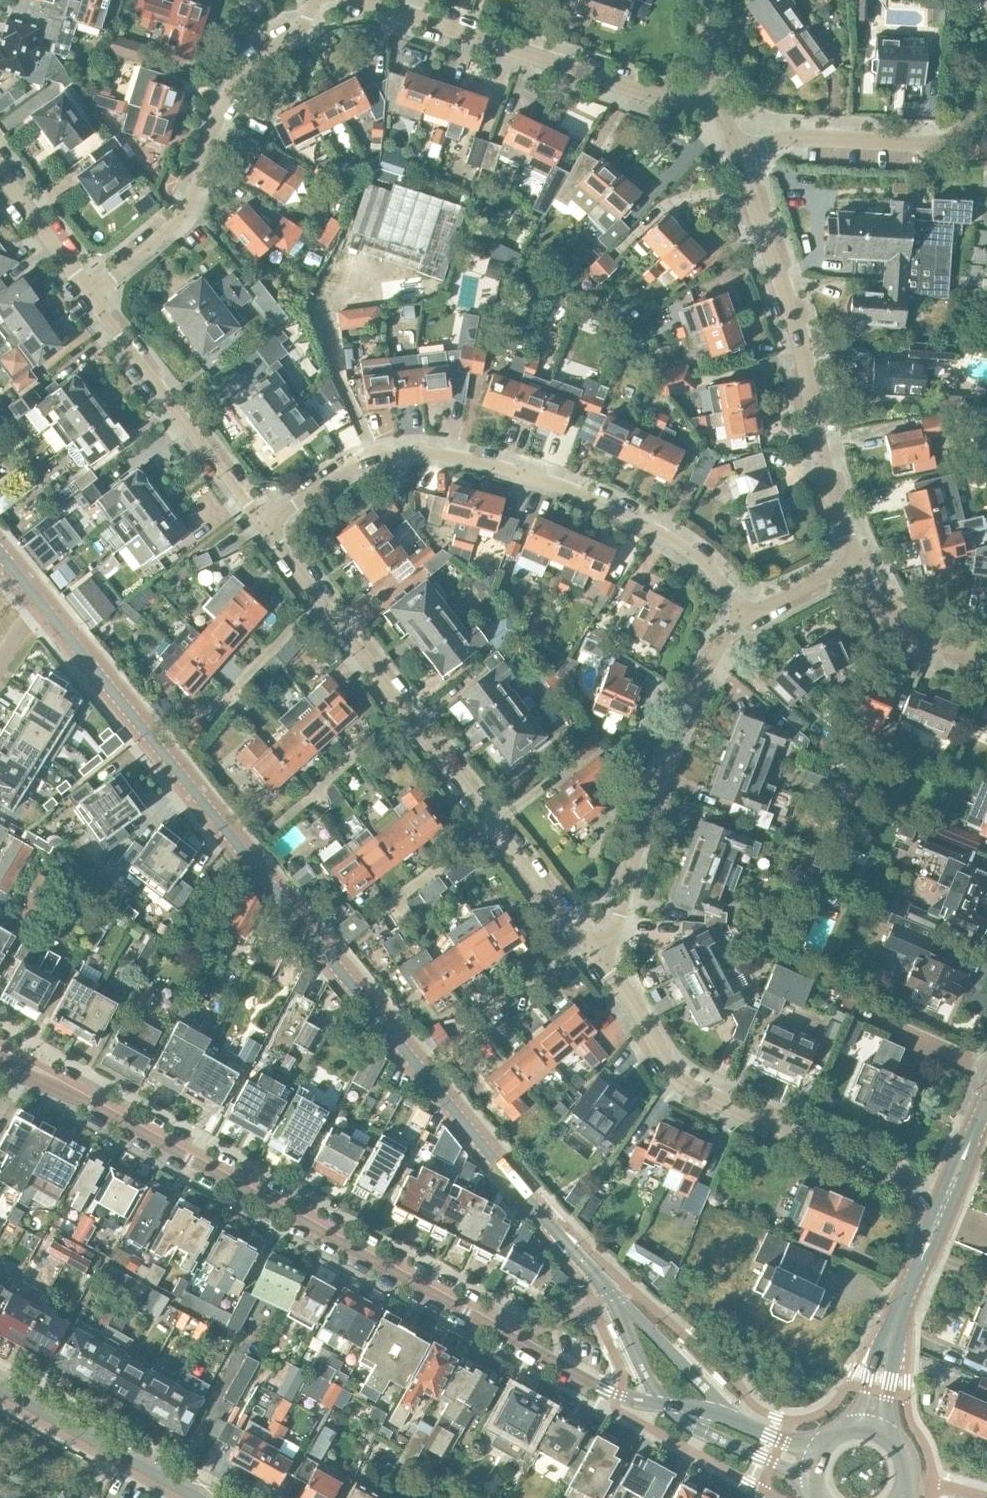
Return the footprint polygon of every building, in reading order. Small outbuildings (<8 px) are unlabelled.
[(18,8),(62,21),(68,0),(21,0),(18,8)] [(52,53),(64,56),(75,21),(101,29),(106,13),(109,0),(81,0),(81,2),(75,0),(68,0),(62,21),(52,53)] [(142,16),(158,20),(168,24),(168,23),(199,33),(207,6),(187,0),(176,0),(173,8),(162,4),(163,1),(160,0),(124,0),(122,8),(134,12),(134,13),(142,16)] [(574,11),(621,26),(630,0),(578,0),(574,11)] [(805,23),(795,10),(797,8),(792,0),(755,0),(748,5),(776,44),(805,23)] [(873,21),(874,0),(856,0),(855,20),(873,21)] [(13,6),(10,18),(28,24),(26,29),(38,33),(34,45),(39,46),(40,43),(44,44),(46,37),(56,41),(62,21),(18,8),(13,6)] [(158,20),(142,16),(139,25),(154,30),(158,20)] [(10,18),(9,19),(7,18),(2,35),(4,35),(2,43),(0,46),(0,68),(24,76),(23,79),(42,85),(44,78),(50,61),(36,56),(39,46),(34,45),(38,33),(26,29),(28,24),(10,18)] [(168,23),(168,24),(160,50),(190,60),(199,33),(168,23)] [(832,60),(805,23),(776,44),(804,82),(819,70),(826,80),(839,70),(832,60)] [(112,34),(107,51),(144,62),(149,46),(112,34)] [(877,58),(873,61),(872,71),(877,73),(876,82),(923,85),(925,52),(878,50),(877,58)] [(52,53),(50,61),(44,78),(62,83),(66,71),(66,70),(52,53)] [(181,90),(164,85),(167,76),(140,68),(129,104),(131,104),(173,117),(181,90)] [(423,111),(433,82),(407,73),(397,102),(409,106),(406,115),(420,120),(423,111)] [(329,92),(343,119),(368,106),(354,79),(329,92)] [(385,98),(386,79),(376,84),(383,99),(385,98)] [(433,82),(423,111),(450,120),(460,91),(433,82)] [(98,84),(95,93),(110,97),(113,89),(98,84)] [(14,87),(8,91),(16,101),(26,94),(21,87),(14,87)] [(487,99),(460,91),(450,120),(477,129),(487,99)] [(318,132),(343,119),(329,92),(304,104),(318,132)] [(38,120),(42,126),(44,129),(41,132),(52,146),(59,142),(66,151),(90,133),(82,123),(83,123),(61,93),(46,104),(48,106),(39,113),(38,120)] [(131,104),(129,104),(94,93),(92,102),(128,114),(123,131),(134,135),(165,144),(173,117),(131,104)] [(293,145),(318,132),(304,104),(279,117),(293,145)] [(94,113),(86,119),(94,130),(102,124),(94,113)] [(522,165),(540,125),(516,114),(501,145),(489,141),(481,167),(493,171),(499,154),(522,165)] [(372,136),(381,137),(383,122),(373,121),(372,136)] [(565,137),(540,125),(522,165),(533,170),(546,177),(552,165),(565,137)] [(439,152),(441,145),(443,145),(447,132),(436,128),(432,142),(433,142),(431,149),(439,152)] [(130,157),(122,147),(121,147),(125,144),(117,134),(114,136),(113,136),(89,154),(97,166),(81,177),(98,201),(114,189),(118,194),(131,185),(126,180),(128,178),(118,166),(130,157)] [(465,161),(481,167),(489,141),(474,136),(465,161)] [(334,137),(323,142),(329,156),(340,151),(334,137)] [(410,153),(387,145),(381,165),(404,173),(410,153)] [(587,213),(588,214),(620,177),(600,161),(599,162),(582,150),(576,161),(555,199),(567,206),(570,199),(587,213)] [(294,190),(306,172),(282,157),(276,167),(260,156),(246,178),(271,195),(286,204),(294,190)] [(343,177),(319,162),(313,172),(336,187),(343,177)] [(388,181),(394,183),(467,207),(471,197),(392,171),(388,181)] [(553,198),(564,179),(553,173),(540,195),(551,201),(553,198)] [(639,194),(620,177),(588,214),(595,222),(601,216),(612,226),(594,242),(603,252),(624,233),(614,223),(619,218),(639,194)] [(467,207),(394,183),(391,191),(366,182),(346,246),(419,270),(417,274),(443,282),(467,207)] [(152,194),(136,204),(143,214),(158,204),(152,194)] [(952,221),(952,233),(958,233),(958,221),(966,222),(970,221),(971,199),(949,197),(949,199),(931,198),(931,208),(930,219),(952,221)] [(948,296),(952,233),(952,221),(930,219),(931,208),(911,207),(912,202),(891,201),(890,218),(837,214),(837,219),(828,219),(826,253),(834,253),(834,259),(886,262),(885,291),(852,290),(851,295),(849,323),(905,326),(906,295),(905,295),(905,294),(948,296)] [(320,241),(303,231),(284,218),(273,235),(266,228),(271,224),(261,218),(259,220),(246,206),(225,224),(237,237),(241,234),(249,242),(245,245),(257,258),(274,242),(288,252),(298,238),(314,249),(320,241)] [(662,256),(685,234),(666,214),(643,236),(637,243),(647,253),(653,247),(662,256)] [(329,247),(344,224),(333,217),(318,239),(329,247)] [(704,253),(685,234),(662,256),(681,276),(704,253)] [(1,254),(10,258),(0,244),(0,254),(1,254)] [(599,284),(618,265),(604,252),(586,270),(599,284)] [(661,272),(653,265),(642,275),(649,283),(661,272)] [(563,266),(550,279),(570,286),(576,281),(563,266)] [(9,270),(0,267),(0,276),(9,270)] [(5,319),(27,302),(32,299),(33,298),(21,281),(9,290),(0,279),(0,322),(5,319)] [(182,332),(232,292),(222,279),(207,291),(199,281),(193,280),(190,283),(188,289),(189,290),(182,295),(176,294),(169,299),(167,305),(181,322),(179,323),(179,328),(182,332)] [(263,281),(254,287),(261,296),(274,312),(270,314),(280,327),(292,317),(263,281)] [(242,284),(232,292),(182,332),(184,335),(190,337),(192,336),(204,352),(210,352),(217,346),(217,340),(217,339),(224,334),(225,336),(230,336),(235,333),(235,327),(234,325),(243,319),(235,309),(251,297),(242,284)] [(689,333),(733,318),(724,291),(694,302),(680,306),(686,325),(675,329),(677,337),(689,333)] [(43,324),(35,313),(35,304),(32,299),(27,302),(5,319),(0,322),(0,332),(6,341),(0,345),(0,355),(43,324)] [(947,318),(962,319),(963,303),(948,302),(947,318)] [(402,306),(403,322),(417,321),(415,305),(402,306)] [(376,307),(339,312),(341,328),(378,323),(376,307)] [(742,344),(733,318),(689,333),(693,347),(707,341),(712,355),(742,344)] [(0,356),(0,363),(13,380),(16,378),(30,368),(38,362),(60,346),(43,324),(0,355),(0,356)] [(279,326),(254,346),(270,367),(277,362),(288,353),(280,343),(287,337),(279,326)] [(925,342),(924,357),(954,360),(955,344),(925,342)] [(468,371),(472,348),(461,346),(461,348),(447,351),(416,354),(422,401),(451,397),(446,366),(457,369),(468,371)] [(484,350),(472,348),(468,371),(481,373),(484,350)] [(391,364),(389,364),(394,405),(422,401),(416,354),(390,357),(391,364)] [(523,373),(528,361),(514,356),(505,379),(493,375),(482,404),(509,413),(520,385),(519,384),(523,373)] [(926,365),(915,363),(890,361),(890,358),(874,357),(873,374),(869,376),(868,386),(873,389),(873,392),(924,395),(924,393),(932,393),(934,368),(926,367),(926,365)] [(528,361),(523,373),(533,377),(538,363),(528,361)] [(257,431),(291,404),(298,398),(290,387),(294,385),(277,362),(270,367),(275,375),(262,384),(260,381),(249,390),(254,397),(243,406),(250,415),(247,418),(257,431)] [(366,409),(394,405),(389,364),(361,367),(366,409)] [(689,365),(648,375),(665,395),(694,389),(689,365)] [(13,380),(9,383),(16,393),(37,378),(30,368),(16,378),(13,380)] [(58,425),(89,400),(88,398),(89,397),(83,389),(82,384),(76,376),(59,388),(55,383),(53,380),(44,388),(40,382),(9,406),(19,419),(35,407),(43,416),(50,425),(55,421),(58,425)] [(576,406),(589,411),(594,398),(601,382),(598,381),(586,377),(576,406)] [(713,413),(754,405),(749,377),(717,383),(720,400),(711,402),(713,413)] [(546,394),(520,385),(509,413),(536,423),(546,394)] [(573,404),(546,394),(536,423),(562,432),(573,404)] [(594,398),(589,411),(598,414),(603,401),(594,398)] [(103,418),(89,400),(58,425),(74,445),(107,419),(105,417),(103,418)] [(329,400),(321,407),(329,418),(338,414),(329,400)] [(300,416),(291,404),(257,431),(266,443),(270,441),(276,450),(288,441),(292,448),(303,440),(302,438),(315,428),(304,413),(300,416)] [(759,433),(754,405),(713,413),(697,416),(699,426),(724,422),(727,438),(759,433)] [(663,429),(664,426),(669,416),(660,411),(653,425),(663,429)] [(889,461),(891,461),(892,466),(929,459),(926,441),(950,435),(946,413),(918,419),(920,429),(886,436),(888,450),(886,451),(888,460),(889,461)] [(618,457),(632,429),(606,417),(592,445),(618,457)] [(116,431),(107,419),(74,445),(90,466),(110,451),(115,450),(119,447),(121,443),(125,440),(120,434),(116,431)] [(664,426),(663,429),(657,441),(644,469),(670,481),(683,453),(669,446),(676,431),(664,426)] [(644,469),(657,441),(632,429),(618,457),(644,469)] [(702,485),(711,468),(717,458),(704,443),(689,479),(702,485)] [(771,486),(765,466),(761,452),(733,461),(738,476),(745,473),(750,492),(748,494),(747,496),(746,501),(758,541),(785,533),(775,500),(780,499),(776,484),(771,486)] [(54,510),(73,496),(97,477),(90,468),(47,501),(54,510)] [(84,510),(93,503),(110,525),(119,518),(151,493),(150,492),(151,491),(145,483),(143,479),(137,470),(108,492),(97,477),(73,496),(84,510)] [(0,497),(0,513),(28,492),(19,482),(0,497)] [(920,536),(920,537),(929,535),(927,528),(948,523),(939,485),(909,493),(912,505),(903,508),(911,538),(920,536)] [(462,549),(477,493),(450,486),(446,499),(434,496),(427,522),(439,525),(441,517),(456,521),(453,532),(456,533),(452,547),(462,549)] [(135,540),(169,514),(167,511),(166,512),(151,493),(119,518),(135,540)] [(519,519),(513,517),(500,514),(504,500),(477,493),(462,549),(459,560),(467,566),(472,550),(478,527),(494,531),(492,538),(510,543),(519,519)] [(345,543),(357,558),(387,534),(387,533),(379,524),(397,510),(390,502),(373,515),(371,512),(362,518),(361,522),(350,531),(345,531),(338,536),(344,544),(345,543)] [(419,510),(407,519),(416,531),(423,525),(425,518),(419,510)] [(178,525),(169,514),(135,540),(123,548),(140,569),(157,557),(172,545),(178,544),(181,541),(183,537),(186,535),(183,531),(178,525)] [(948,523),(927,528),(929,535),(920,537),(928,570),(946,566),(944,558),(956,555),(965,553),(961,535),(985,528),(986,536),(986,514),(982,515),(957,521),(948,523)] [(60,520),(51,527),(69,549),(82,539),(64,517),(60,520)] [(546,567),(550,558),(562,529),(536,518),(520,555),(546,567)] [(399,582),(423,564),(435,553),(428,544),(426,546),(406,519),(387,533),(387,534),(357,558),(358,560),(357,561),(368,575),(367,575),(373,583),(380,577),(383,582),(393,574),(399,582)] [(570,582),(588,540),(562,529),(550,558),(564,564),(559,576),(561,577),(556,589),(566,593),(570,582)] [(45,569),(46,568),(59,557),(41,533),(26,545),(45,569)] [(614,551),(588,540),(570,582),(583,588),(588,575),(602,580),(614,551)] [(514,557),(519,544),(511,541),(510,543),(505,554),(514,557)] [(975,547),(972,574),(986,575),(986,544),(975,547)] [(442,548),(435,553),(423,564),(431,574),(452,556),(442,548)] [(189,561),(193,571),(212,562),(207,551),(189,561)] [(111,555),(97,565),(104,574),(119,563),(116,559),(111,555)] [(62,587),(77,573),(65,559),(50,573),(62,587)] [(468,569),(464,574),(464,581),(469,585),(471,582),(477,577),(468,569)] [(210,600),(246,632),(265,610),(250,597),(253,593),(232,575),(210,600)] [(89,576),(64,596),(90,628),(115,608),(89,576)] [(488,588),(479,577),(471,582),(480,594),(488,588)] [(668,635),(682,608),(650,590),(646,597),(637,592),(641,585),(630,579),(619,599),(630,605),(632,601),(641,605),(627,631),(654,645),(662,631),(668,635)] [(601,609),(610,597),(615,584),(606,580),(594,606),(601,609)] [(410,630),(441,606),(425,585),(408,597),(403,590),(393,597),(397,603),(390,608),(399,619),(401,618),(410,630)] [(246,632),(210,600),(204,606),(217,618),(204,632),(228,653),(246,632)] [(428,650),(457,627),(441,606),(410,630),(412,632),(413,630),(428,650)] [(499,646),(521,629),(507,612),(498,619),(502,624),(490,633),(499,646)] [(466,638),(457,627),(428,650),(427,651),(429,654),(430,658),(437,666),(440,669),(442,672),(484,640),(476,630),(466,638)] [(228,653),(204,632),(185,653),(209,674),(228,653)] [(293,634),(275,654),(275,655),(283,664),(282,665),(283,665),(285,664),(302,645),(293,634)] [(627,667),(612,661),(617,650),(586,636),(580,650),(603,660),(604,662),(601,670),(607,673),(592,708),(605,714),(608,706),(628,715),(640,687),(621,678),(627,667)] [(799,654),(816,678),(822,674),(848,662),(841,647),(843,642),(841,639),(837,636),(829,640),(825,639),(819,641),(818,646),(813,648),(811,646),(799,654)] [(190,695),(209,674),(185,653),(185,654),(171,641),(159,655),(163,658),(153,669),(172,687),(176,683),(190,695)] [(327,645),(318,653),(329,665),(338,657),(327,645)] [(480,717),(526,680),(517,669),(510,661),(500,648),(483,661),(493,674),(462,697),(477,717),(479,716),(480,717)] [(810,682),(816,678),(799,654),(787,662),(789,665),(769,683),(770,688),(773,691),(778,691),(790,703),(810,682)] [(274,655),(264,667),(272,675),(283,664),(274,655)] [(46,677),(45,678),(34,696),(69,718),(81,700),(65,690),(65,689),(64,688),(68,682),(51,671),(47,677),(46,677)] [(311,692),(303,699),(334,733),(355,714),(342,700),(347,696),(329,676),(311,692)] [(876,733),(894,690),(893,685),(889,684),(883,685),(871,680),(857,713),(870,718),(865,729),(876,733)] [(898,722),(944,741),(951,724),(953,725),(954,721),(953,720),(958,706),(934,696),(931,704),(910,695),(912,691),(911,690),(898,722)] [(494,739),(526,715),(509,694),(480,717),(495,736),(493,738),(494,739)] [(69,718),(34,696),(33,695),(20,715),(21,716),(64,742),(76,722),(69,718)] [(313,752),(334,733),(303,699),(282,719),(292,729),(313,752)] [(785,718),(795,727),(801,732),(809,723),(793,709),(785,718)] [(773,743),(780,745),(782,740),(808,748),(810,741),(778,713),(773,728),(742,717),(733,742),(769,755),(773,743)] [(542,736),(526,715),(494,739),(504,753),(503,754),(510,762),(517,757),(516,755),(542,736)] [(64,742),(21,716),(10,734),(45,756),(52,760),(64,742)] [(114,733),(109,727),(99,735),(104,741),(114,733)] [(899,727),(893,744),(913,752),(920,735),(899,727)] [(271,748),(292,771),(313,752),(292,729),(271,748)] [(10,734),(0,749),(0,751),(35,773),(45,756),(10,734)] [(292,771),(271,748),(259,735),(236,756),(256,778),(258,776),(271,790),(292,771)] [(759,781),(769,755),(733,742),(727,745),(721,761),(724,766),(723,767),(759,781)] [(581,752),(586,759),(597,750),(592,743),(581,752)] [(0,751),(0,779),(22,793),(35,773),(0,751)] [(93,768),(103,760),(98,754),(88,761),(93,768)] [(589,785),(610,769),(600,756),(568,780),(571,785),(545,804),(564,829),(582,815),(587,821),(606,807),(589,785)] [(84,775),(93,768),(88,761),(79,769),(84,775)] [(755,793),(759,781),(723,767),(714,793),(734,801),(729,814),(767,829),(773,813),(757,807),(761,795),(755,793)] [(846,784),(809,770),(805,780),(843,794),(846,784)] [(85,824),(126,794),(113,777),(113,776),(94,790),(73,806),(85,824)] [(0,779),(0,804),(11,811),(22,793),(0,779)] [(61,794),(71,786),(66,779),(56,787),(61,794)] [(328,789),(327,793),(331,802),(342,794),(334,783),(332,784),(328,789)] [(394,808),(392,809),(419,844),(442,827),(422,801),(427,798),(417,785),(401,798),(410,811),(401,818),(394,808)] [(99,843),(140,813),(127,794),(126,794),(85,824),(99,843)] [(52,796),(43,804),(48,811),(57,803),(52,796)] [(377,836),(396,861),(419,844),(392,809),(372,824),(379,834),(377,836)] [(978,836),(947,824),(934,819),(930,830),(974,847),(978,836)] [(693,849),(728,862),(734,848),(740,850),(745,838),(703,822),(693,849)] [(8,829),(0,824),(0,844),(8,829)] [(294,824),(277,841),(288,852),(305,835),(294,824)] [(374,878),(396,861),(377,836),(374,838),(367,829),(348,843),(355,853),(374,878)] [(145,884),(175,845),(175,844),(157,830),(126,870),(145,884)] [(986,904),(986,873),(968,865),(974,851),(927,831),(921,844),(949,857),(938,883),(948,887),(986,904)] [(54,845),(37,835),(33,843),(49,853),(54,845)] [(325,858),(342,845),(335,835),(317,849),(325,858)] [(1,859),(18,868),(31,846),(14,837),(1,859)] [(351,895),(374,878),(355,853),(353,854),(346,844),(320,863),(340,889),(345,886),(351,895)] [(193,858),(175,845),(145,884),(172,905),(177,899),(167,891),(178,876),(179,877),(193,858)] [(821,868),(816,879),(831,885),(833,886),(845,858),(819,848),(812,864),(821,868)] [(728,862),(693,849),(690,850),(683,868),(684,872),(720,885),(728,862)] [(468,856),(445,873),(454,884),(476,867),(468,856)] [(0,908),(8,894),(5,891),(18,868),(1,859),(0,861),(0,908)] [(294,871),(301,882),(316,873),(309,861),(294,871)] [(704,922),(713,923),(726,924),(727,912),(717,911),(721,901),(715,898),(720,885),(684,872),(675,898),(676,905),(692,911),(695,905),(705,909),(704,922)] [(29,928),(55,882),(39,873),(13,919),(29,928)] [(99,892),(107,881),(97,873),(89,884),(99,892)] [(823,902),(831,885),(816,879),(811,876),(800,900),(808,903),(811,896),(823,902)] [(438,877),(418,892),(430,908),(444,898),(440,893),(446,888),(438,877)] [(263,907),(247,887),(226,926),(246,938),(263,907)] [(948,887),(945,895),(937,901),(932,905),(929,907),(927,912),(910,904),(904,917),(932,930),(940,914),(983,933),(986,921),(986,904),(948,887)] [(427,906),(418,893),(407,900),(416,913),(427,906)] [(782,897),(778,907),(794,913),(800,900),(794,897),(792,901),(782,897)] [(93,950),(105,930),(119,909),(107,899),(89,926),(96,930),(85,946),(93,950)] [(128,905),(123,911),(133,919),(138,912),(128,905)] [(497,949),(500,953),(523,938),(505,912),(504,913),(499,905),(471,909),(483,927),(497,949)] [(887,921),(891,912),(876,906),(872,915),(887,921)] [(347,943),(369,926),(357,910),(335,927),(347,943)] [(712,931),(713,923),(704,922),(682,920),(680,937),(667,944),(665,952),(678,976),(711,959),(705,947),(711,943),(707,934),(712,931)] [(134,921),(127,933),(138,939),(145,928),(134,921)] [(955,984),(961,970),(947,964),(948,960),(930,952),(935,941),(894,923),(885,944),(916,957),(905,982),(913,986),(913,987),(915,988),(911,998),(935,1009),(940,998),(942,999),(942,998),(950,1002),(958,985),(955,984)] [(0,926),(0,959),(14,934),(0,926)] [(471,956),(479,968),(500,953),(497,949),(483,927),(455,946),(464,960),(471,956)] [(21,960),(3,992),(4,993),(0,999),(15,1007),(18,1001),(39,1013),(58,980),(48,975),(60,956),(48,949),(44,957),(41,955),(34,967),(23,961),(39,933),(30,928),(14,956),(21,960)] [(382,940),(392,954),(408,944),(399,929),(382,940)] [(151,933),(137,958),(147,964),(161,938),(151,933)] [(450,987),(479,968),(471,956),(464,960),(455,946),(433,961),(450,987)] [(428,1001),(450,987),(433,961),(425,948),(397,966),(413,990),(419,987),(428,1001)] [(723,981),(723,982),(729,978),(722,964),(734,959),(729,950),(711,959),(678,976),(677,980),(686,997),(689,998),(723,981)] [(291,988),(303,994),(316,969),(303,962),(291,988)] [(774,964),(765,988),(784,996),(801,1004),(810,980),(774,964)] [(72,1031),(95,991),(99,983),(79,972),(74,980),(73,979),(51,1020),(72,1031)] [(153,986),(141,979),(127,1003),(140,1010),(153,986)] [(729,994),(723,982),(723,981),(689,998),(702,1023),(709,1027),(724,1020),(721,1014),(730,1009),(737,1024),(732,1037),(743,1041),(756,1009),(745,1004),(745,1005),(741,1003),(742,1002),(736,991),(729,994)] [(784,996),(765,988),(759,1003),(778,1010),(784,996)] [(117,1004),(95,991),(72,1031),(88,1040),(95,1044),(104,1026),(117,1004)] [(189,1019),(198,1004),(187,998),(185,1001),(178,1013),(189,1019)] [(597,1032),(595,1030),(574,1005),(553,1023),(573,1047),(591,1069),(608,1054),(593,1036),(597,1032)] [(160,1032),(135,1017),(129,1013),(124,1023),(106,1054),(102,1063),(139,1083),(153,1059),(157,1050),(152,1047),(160,1032)] [(335,1029),(350,1046),(367,1032),(353,1015),(335,1029)] [(853,1045),(864,1022),(851,1017),(841,1040),(853,1045)] [(830,1019),(824,1035),(834,1039),(840,1023),(830,1019)] [(199,1059),(204,1051),(210,1037),(188,1025),(179,1020),(171,1033),(151,1070),(149,1075),(180,1093),(199,1059)] [(309,1052),(321,1029),(307,1021),(294,1043),(309,1052)] [(778,1070),(796,1030),(780,1022),(778,1026),(769,1023),(755,1054),(763,1058),(761,1063),(778,1070)] [(551,1065),(573,1047),(553,1023),(545,1029),(542,1024),(531,1033),(535,1038),(531,1041),(551,1065)] [(811,1037),(796,1030),(778,1070),(793,1077),(796,1072),(804,1075),(817,1044),(809,1040),(811,1037)] [(199,1059),(180,1093),(215,1113),(222,1102),(228,1105),(261,1044),(248,1037),(238,1055),(229,1050),(223,1060),(205,1050),(204,1051),(199,1059)] [(882,1039),(872,1065),(863,1061),(852,1084),(858,1086),(852,1099),(860,1103),(859,1104),(864,1106),(866,1109),(872,1111),(875,1111),(883,1114),(885,1118),(891,1120),(896,1119),(899,1121),(899,1120),(901,1121),(904,1120),(906,1119),(909,1117),(910,1115),(910,1113),(910,1111),(909,1109),(906,1107),(905,1106),(906,1103),(915,1085),(901,1078),(902,1077),(894,1073),(905,1048),(882,1039)] [(530,1084),(551,1065),(531,1041),(526,1046),(522,1042),(513,1049),(517,1054),(510,1060),(530,1084)] [(368,1089),(386,1057),(373,1042),(353,1081),(368,1089)] [(286,1073),(290,1065),(294,1057),(288,1053),(279,1069),(286,1073)] [(518,1094),(530,1084),(510,1060),(488,1078),(500,1092),(495,1097),(513,1119),(527,1108),(524,1104),(525,1102),(518,1094)] [(246,1129),(274,1078),(262,1072),(255,1084),(248,1080),(231,1111),(233,1111),(228,1119),(246,1129)] [(577,1073),(569,1080),(575,1087),(583,1080),(577,1073)] [(284,1084),(274,1078),(246,1129),(264,1138),(268,1131),(269,1132),(286,1101),(292,1089),(284,1084)] [(614,1079),(594,1105),(578,1126),(585,1130),(591,1121),(594,1123),(603,1112),(615,1122),(635,1097),(614,1079)] [(292,1101),(291,1104),(273,1135),(272,1137),(286,1145),(284,1149),(285,1154),(294,1159),(299,1157),(306,1143),(309,1145),(322,1120),(324,1121),(331,1109),(313,1098),(307,1109),(292,1101)] [(559,1101),(551,1108),(558,1115),(566,1108),(559,1101)] [(35,1125),(30,1123),(34,1116),(21,1109),(17,1116),(16,1115),(0,1145),(0,1148),(9,1153),(0,1169),(0,1179),(3,1181),(35,1125)] [(26,1183),(53,1135),(52,1135),(55,1128),(43,1122),(40,1128),(35,1125),(3,1181),(11,1186),(21,1192),(26,1183)] [(418,1122),(410,1137),(418,1142),(426,1126),(418,1122)] [(670,1167),(685,1133),(659,1122),(647,1150),(637,1146),(628,1165),(639,1169),(645,1156),(670,1167)] [(441,1159),(452,1135),(445,1126),(430,1154),(441,1159)] [(352,1171),(359,1175),(374,1148),(366,1144),(371,1136),(356,1128),(351,1138),(332,1128),(315,1159),(311,1166),(343,1184),(348,1178),(352,1171)] [(710,1145),(685,1133),(670,1167),(662,1184),(675,1191),(682,1173),(695,1179),(710,1145)] [(387,1201),(405,1166),(400,1175),(393,1172),(403,1155),(392,1149),(396,1141),(383,1134),(378,1141),(374,1148),(359,1175),(350,1191),(364,1199),(368,1192),(369,1193),(370,1192),(379,1197),(387,1201)] [(66,1142),(53,1135),(26,1183),(57,1199),(65,1184),(82,1154),(80,1154),(84,1147),(72,1140),(68,1147),(64,1145),(66,1142)] [(452,1165),(462,1147),(452,1135),(441,1159),(452,1165)] [(91,1147),(87,1154),(70,1187),(79,1192),(71,1206),(81,1212),(107,1165),(111,1158),(91,1147)] [(465,1160),(458,1175),(469,1180),(476,1166),(465,1160)] [(411,1169),(405,1166),(387,1201),(396,1205),(393,1212),(404,1217),(407,1211),(415,1214),(435,1172),(423,1166),(419,1173),(411,1169)] [(111,1169),(94,1199),(72,1237),(85,1244),(102,1215),(123,1227),(145,1188),(111,1169)] [(448,1178),(435,1172),(415,1214),(420,1217),(417,1224),(427,1229),(430,1222),(434,1224),(454,1182),(448,1178)] [(698,1215),(711,1187),(695,1180),(695,1179),(682,1173),(675,1191),(686,1196),(682,1207),(698,1215)] [(454,1234),(481,1179),(480,1179),(477,1186),(472,1183),(468,1190),(461,1187),(462,1186),(454,1182),(434,1224),(435,1225),(432,1231),(444,1237),(447,1230),(454,1234)] [(485,1182),(481,1179),(454,1234),(461,1237),(457,1244),(469,1249),(472,1243),(474,1244),(494,1203),(493,1202),(486,1199),(479,1195),(485,1182)] [(145,1246),(170,1200),(164,1197),(168,1190),(154,1183),(133,1221),(142,1226),(133,1240),(145,1246)] [(576,1183),(565,1199),(576,1207),(587,1191),(576,1183)] [(801,1185),(800,1186),(795,1198),(794,1199),(799,1201),(792,1218),(805,1223),(798,1241),(829,1254),(837,1236),(851,1241),(856,1240),(861,1227),(858,1223),(863,1210),(851,1204),(852,1202),(830,1194),(829,1196),(801,1185)] [(507,1228),(509,1224),(501,1220),(505,1213),(499,1203),(503,1196),(498,1191),(493,1202),(494,1203),(474,1244),(480,1247),(477,1253),(488,1259),(491,1253),(494,1254),(495,1252),(507,1228)] [(592,1193),(578,1214),(588,1220),(602,1200),(592,1193)] [(178,1246),(196,1214),(200,1208),(181,1197),(177,1204),(151,1251),(160,1256),(169,1241),(178,1246)] [(25,1212),(15,1206),(7,1220),(17,1225),(25,1212)] [(216,1226),(196,1214),(178,1246),(188,1252),(180,1266),(190,1272),(216,1226)] [(518,1228),(509,1224),(507,1228),(495,1252),(506,1258),(501,1266),(530,1283),(542,1263),(516,1248),(518,1244),(522,1246),(530,1230),(522,1220),(518,1228)] [(202,1312),(242,1241),(237,1238),(240,1232),(227,1225),(224,1231),(223,1231),(206,1261),(214,1266),(205,1280),(207,1282),(199,1297),(186,1290),(180,1302),(202,1312)] [(825,1259),(789,1242),(767,1231),(754,1259),(765,1265),(754,1289),(778,1301),(773,1310),(775,1315),(789,1322),(794,1320),(799,1311),(820,1321),(832,1294),(813,1285),(825,1259)] [(53,1239),(47,1251),(85,1272),(91,1260),(90,1260),(94,1253),(60,1234),(56,1241),(53,1239)] [(202,1312),(213,1318),(226,1324),(232,1313),(218,1305),(225,1291),(228,1293),(236,1278),(244,1282),(261,1251),(260,1251),(263,1245),(251,1238),(247,1244),(242,1241),(202,1312)] [(633,1241),(625,1253),(659,1273),(651,1282),(667,1297),(679,1267),(671,1260),(669,1262),(633,1241)] [(134,1272),(140,1263),(140,1262),(132,1257),(126,1268),(134,1272)] [(305,1272),(269,1257),(252,1296),(244,1291),(227,1324),(236,1328),(240,1330),(256,1297),(288,1311),(302,1287),(300,1286),(302,1282),(301,1282),(305,1272)] [(108,1262),(101,1274),(127,1289),(134,1277),(108,1262)] [(140,1263),(134,1272),(157,1285),(165,1269),(153,1262),(150,1268),(140,1263)] [(569,1277),(558,1268),(551,1277),(562,1286),(569,1277)] [(181,1277),(172,1292),(180,1297),(189,1281),(181,1277)] [(304,1288),(302,1287),(288,1311),(287,1315),(311,1329),(315,1323),(334,1289),(311,1277),(307,1285),(306,1284),(304,1288)] [(11,1292),(0,1285),(0,1313),(11,1292)] [(168,1297),(147,1285),(137,1303),(151,1311),(148,1316),(155,1320),(168,1297)] [(326,1341),(336,1347),(363,1297),(344,1286),(340,1294),(323,1324),(316,1336),(326,1341)] [(43,1300),(36,1297),(33,1303),(12,1291),(11,1292),(0,1313),(0,1331),(20,1342),(43,1300)] [(47,1293),(43,1300),(20,1342),(48,1357),(67,1322),(49,1312),(56,1298),(47,1293)] [(382,1307),(363,1297),(336,1347),(347,1353),(353,1342),(361,1346),(379,1315),(382,1307)] [(111,1298),(99,1320),(107,1325),(119,1303),(111,1298)] [(986,1326),(986,1300),(984,1308),(980,1306),(974,1320),(986,1326)] [(183,1311),(176,1325),(183,1329),(190,1315),(183,1311)] [(369,1396),(409,1322),(388,1311),(383,1319),(382,1318),(362,1355),(376,1363),(361,1391),(357,1396),(366,1401),(369,1396)] [(233,1328),(213,1318),(207,1328),(227,1338),(233,1328)] [(200,1320),(192,1335),(199,1339),(208,1324),(200,1320)] [(974,1320),(968,1334),(972,1336),(964,1354),(982,1363),(985,1356),(986,1356),(986,1326),(974,1320)] [(431,1334),(409,1322),(369,1396),(377,1400),(389,1378),(404,1386),(427,1343),(426,1342),(431,1334)] [(106,1389),(124,1355),(124,1354),(133,1339),(107,1325),(99,1340),(98,1340),(79,1374),(106,1389)] [(79,1374),(98,1340),(73,1326),(53,1360),(79,1374)] [(434,1395),(459,1351),(445,1342),(442,1347),(434,1342),(395,1411),(396,1412),(391,1421),(401,1428),(412,1409),(413,1410),(424,1389),(434,1395)] [(311,1369),(318,1373),(324,1362),(327,1363),(334,1351),(323,1346),(318,1357),(311,1369)] [(236,1403),(259,1361),(247,1354),(223,1397),(236,1403)] [(131,1403),(150,1368),(124,1355),(106,1389),(131,1403)] [(443,1413),(436,1425),(448,1431),(483,1366),(463,1355),(459,1362),(441,1393),(451,1398),(443,1413)] [(342,1362),(331,1356),(327,1363),(324,1362),(318,1373),(330,1379),(343,1387),(349,1376),(338,1370),(342,1362)] [(307,1372),(292,1365),(277,1394),(291,1402),(307,1372)] [(483,1366),(448,1431),(457,1436),(463,1425),(465,1426),(474,1411),(481,1415),(499,1385),(497,1384),(502,1376),(483,1366)] [(156,1417),(175,1383),(150,1368),(131,1403),(156,1417)] [(176,1383),(175,1383),(156,1417),(183,1432),(202,1398),(210,1384),(183,1369),(176,1383)] [(334,1403),(343,1387),(330,1379),(329,1380),(318,1374),(314,1381),(325,1387),(318,1400),(331,1407),(334,1403)] [(982,1376),(976,1391),(986,1396),(986,1379),(982,1376)] [(517,1382),(512,1389),(493,1423),(494,1423),(500,1427),(490,1444),(516,1459),(526,1442),(527,1443),(547,1409),(545,1408),(550,1400),(517,1382)] [(343,1387),(334,1403),(342,1408),(344,1403),(346,1404),(353,1392),(343,1387)] [(946,1387),(934,1413),(986,1436),(986,1405),(946,1387)] [(418,1411),(412,1424),(417,1427),(421,1419),(424,1414),(418,1411)] [(577,1470),(595,1438),(587,1434),(588,1432),(556,1414),(536,1449),(534,1447),(528,1459),(521,1456),(513,1468),(525,1474),(533,1458),(543,1463),(548,1455),(567,1465),(577,1470)] [(235,1447),(244,1430),(227,1420),(227,1421),(218,1417),(209,1434),(226,1443),(226,1442),(235,1447)] [(268,1444),(280,1422),(273,1419),(267,1430),(250,1420),(244,1430),(235,1447),(230,1456),(254,1470),(268,1444)] [(421,1419),(417,1427),(430,1435),(435,1427),(421,1419)] [(287,1426),(280,1422),(268,1444),(254,1470),(278,1483),(299,1446),(281,1437),(287,1426)] [(324,1424),(309,1452),(321,1459),(336,1431),(324,1424)] [(460,1437),(457,1436),(448,1431),(436,1425),(435,1427),(430,1435),(424,1446),(446,1459),(454,1448),(460,1437)] [(602,1497),(606,1491),(611,1493),(627,1464),(611,1455),(615,1447),(613,1445),(616,1439),(602,1431),(599,1437),(596,1436),(595,1438),(577,1470),(572,1478),(564,1494),(572,1497),(603,1497),(602,1497)] [(341,1482),(316,1468),(319,1461),(307,1454),(295,1474),(309,1482),(300,1497),(332,1497),(341,1482)] [(387,1481),(395,1466),(374,1454),(368,1464),(382,1472),(380,1477),(387,1481)] [(651,1485),(639,1478),(648,1460),(637,1454),(612,1497),(622,1497),(627,1488),(642,1496),(641,1497),(644,1497),(651,1485)] [(644,1497),(652,1497),(653,1495),(658,1497),(659,1497),(672,1474),(648,1460),(639,1478),(651,1485),(644,1497)] [(468,1476),(459,1471),(448,1489),(457,1494),(459,1490),(468,1476)] [(707,1488),(704,1487),(700,1494),(695,1492),(699,1484),(686,1477),(682,1485),(680,1484),(673,1497),(701,1497),(707,1488)] [(380,1495),(356,1481),(346,1497),(378,1497),(380,1495)] [(707,1488),(701,1497),(715,1497),(717,1494),(707,1488)]
